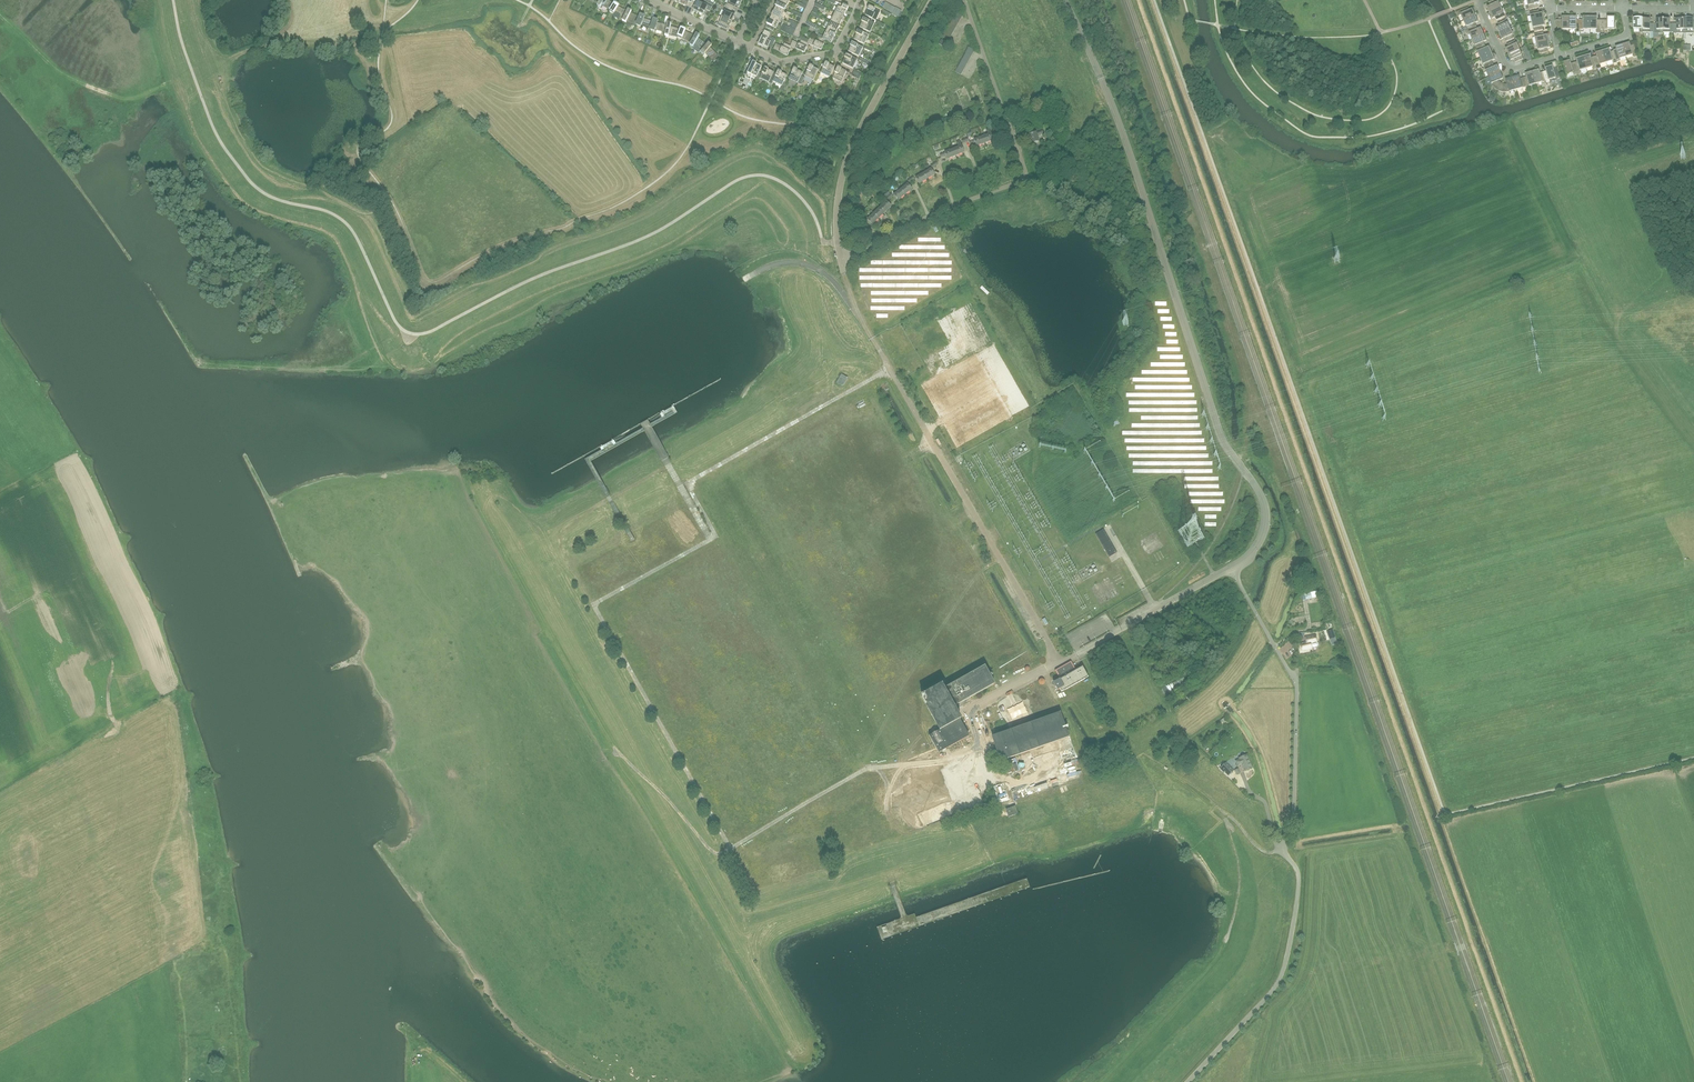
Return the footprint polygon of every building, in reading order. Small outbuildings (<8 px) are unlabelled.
[(608,0),(601,0),(599,3),(597,5),(600,7),(602,5),(611,11),(615,4),(608,0)] [(692,2),(690,8),(694,10),(698,12),(703,3),(700,2),(700,0),(693,0),(692,2)] [(741,3),(734,0),(730,0),(728,4),(727,4),(726,4),(725,4),(725,5),(724,6),(726,8),(726,7),(736,12),(738,7),(739,8),(741,3)] [(789,1),(787,0),(779,0),(776,6),(785,10),(789,1)] [(1498,0),(1493,0),(1488,2),(1490,6),(1488,7),(1490,13),(1501,8),(1498,0)] [(1540,3),(1540,0),(1527,0),(1528,5),(1526,6),(1527,10),(1529,9),(1538,7),(1538,4),(1540,3)] [(627,11),(618,6),(619,4),(616,2),(615,4),(611,11),(610,12),(613,15),(614,13),(624,18),(627,11)] [(698,12),(703,15),(703,14),(708,16),(714,4),(711,3),(709,6),(703,3),(698,12)] [(844,16),(848,7),(839,3),(835,12),(844,16)] [(780,19),(784,12),(787,14),(787,12),(785,10),(776,6),(772,15),(780,19)] [(876,20),(880,11),(870,6),(865,15),(876,20)] [(734,16),(736,12),(726,7),(726,8),(722,16),(732,21),(734,17),(734,16)] [(1475,16),(1472,9),(1470,10),(1468,7),(1457,12),(1459,16),(1461,15),(1464,21),(1475,16)] [(898,17),(901,11),(895,8),(892,14),(898,17)] [(1505,17),(1501,8),(1490,13),(1493,19),(1495,18),(1497,21),(1505,17)] [(640,17),(631,13),(632,11),(628,9),(627,11),(624,18),(622,21),(626,23),(627,20),(637,25),(640,17)] [(1544,19),(1542,13),(1540,14),(1539,10),(1530,12),(1532,22),(1544,19)] [(840,25),(844,16),(835,12),(831,21),(840,25)] [(651,29),(653,22),(653,21),(644,18),(645,16),(641,15),(640,17),(637,25),(640,27),(641,26),(651,29)] [(767,24),(775,28),(776,28),(780,19),(772,15),(767,24)] [(730,26),(732,21),(722,16),(719,22),(718,22),(717,22),(717,23),(716,23),(715,25),(727,30),(730,26)] [(1464,21),(1466,26),(1461,29),(1463,32),(1465,31),(1477,26),(1475,23),(1478,22),(1475,16),(1464,21)] [(1570,30),(1570,17),(1563,17),(1563,20),(1556,20),(1558,29),(1570,30)] [(1580,30),(1580,20),(1577,20),(1577,17),(1570,17),(1570,30),(1576,30),(1576,32),(1580,32),(1580,30)] [(1590,30),(1590,17),(1583,17),(1583,20),(1580,20),(1580,30),(1590,30)] [(1601,33),(1601,30),(1601,20),(1597,20),(1597,17),(1590,17),(1590,30),(1596,30),(1596,33),(1601,33)] [(1616,29),(1616,23),(1615,23),(1615,17),(1608,17),(1608,20),(1601,20),(1601,30),(1615,30),(1615,29),(1616,29)] [(1644,32),(1644,30),(1643,30),(1643,19),(1644,19),(1644,18),(1642,18),(1641,17),(1640,17),(1638,17),(1637,17),(1635,18),(1634,18),(1633,18),(1633,29),(1640,29),(1640,32),(1644,32)] [(1650,25),(1650,17),(1644,17),(1644,18),(1644,19),(1643,19),(1643,30),(1644,30),(1644,32),(1650,32),(1653,32),(1653,25),(1650,25)] [(1693,22),(1693,18),(1692,18),(1691,17),(1689,17),(1688,17),(1687,17),(1686,18),(1685,18),(1683,18),(1683,19),(1683,30),(1683,31),(1683,34),(1693,34),(1693,30),(1693,22)] [(870,33),(875,23),(864,18),(860,27),(870,33)] [(665,33),(667,25),(657,23),(658,20),(654,19),(653,21),(653,22),(651,29),(651,30),(655,31),(655,30),(665,33)] [(1542,26),(1545,26),(1544,19),(1532,22),(1534,32),(1543,30),(1542,26)] [(1663,34),(1663,32),(1663,19),(1657,19),(1657,25),(1653,25),(1653,32),(1653,34),(1663,34)] [(1670,25),(1670,19),(1663,19),(1663,32),(1673,32),(1673,25),(1670,25)] [(1683,19),(1677,19),(1677,25),(1673,25),(1673,32),(1673,34),(1683,34),(1683,31),(1683,30),(1683,19)] [(1510,29),(1506,20),(1498,24),(1499,27),(1497,28),(1499,34),(1510,29)] [(835,34),(840,25),(831,21),(830,23),(826,21),(823,27),(827,28),(826,30),(835,34)] [(679,37),(682,29),(681,29),(671,26),(671,24),(668,23),(667,25),(665,33),(665,36),(669,36),(669,34),(678,37),(679,37)] [(1484,35),(1481,28),(1478,29),(1477,26),(1465,31),(1467,35),(1470,34),(1472,40),(1484,35)] [(691,43),(695,36),(685,31),(686,29),(682,27),(681,29),(682,29),(679,37),(678,37),(678,38),(682,40),(682,38),(691,43)] [(1514,38),(1510,29),(1499,34),(1502,39),(1504,38),(1506,42),(1514,38)] [(771,41),(767,39),(770,33),(765,30),(758,44),(767,49),(769,45),(771,41)] [(831,43),(835,34),(826,30),(823,37),(822,39),(826,41),(831,43)] [(865,44),(869,35),(858,30),(854,39),(865,44)] [(1549,42),(1547,35),(1545,36),(1544,32),(1535,34),(1537,44),(1549,42)] [(701,52),(702,50),(702,51),(707,45),(707,44),(698,38),(700,36),(699,36),(700,35),(697,34),(696,34),(695,36),(691,43),(690,45),(693,47),(693,46),(693,47),(694,47),(693,48),(700,53),(701,52)] [(1485,45),(1484,42),(1486,41),(1484,35),(1472,40),(1476,47),(1476,49),(1485,45)] [(804,42),(805,42),(809,44),(821,50),(826,41),(822,39),(818,37),(816,41),(810,37),(809,40),(806,38),(804,41),(804,42)] [(805,51),(809,44),(805,42),(804,42),(804,41),(801,40),(799,44),(793,41),(790,46),(792,47),(804,53),(805,51)] [(1520,50),(1516,41),(1507,44),(1508,48),(1506,49),(1509,55),(1520,50)] [(859,57),(863,48),(852,42),(848,51),(859,57)] [(1547,48),(1550,48),(1549,42),(1537,44),(1539,54),(1548,52),(1547,48)] [(718,55),(710,47),(712,45),(709,43),(707,44),(707,45),(702,51),(702,50),(701,52),(705,56),(707,55),(712,60),(718,55)] [(787,56),(792,47),(790,46),(784,43),(783,47),(776,44),(773,49),(787,56)] [(1625,51),(1626,57),(1633,55),(1633,57),(1634,57),(1637,56),(1635,45),(1631,46),(1630,43),(1629,43),(1623,45),(1625,51)] [(1492,53),(1489,47),(1486,48),(1485,45),(1476,49),(1481,58),(1492,53)] [(1626,57),(1625,51),(1623,45),(1616,47),(1617,50),(1614,51),(1615,54),(1617,63),(1621,62),(1620,59),(1626,57)] [(1617,63),(1615,54),(1614,51),(1610,52),(1610,49),(1603,51),(1605,57),(1606,63),(1613,61),(1613,64),(1617,63)] [(1524,59),(1520,50),(1509,55),(1511,60),(1514,59),(1515,63),(1523,59),(1524,59)] [(1597,66),(1597,69),(1601,68),(1600,65),(1606,63),(1605,57),(1603,51),(1596,53),(1597,56),(1594,57),(1595,60),(1597,66)] [(1493,64),(1492,61),(1495,60),(1492,53),(1481,58),(1485,68),(1486,67),(1493,64)] [(853,69),(857,60),(847,54),(842,64),(853,69)] [(1597,66),(1595,60),(1594,57),(1591,58),(1590,55),(1583,57),(1585,63),(1587,69),(1593,67),(1594,70),(1597,69),(1597,66)] [(939,59),(923,66),(925,71),(947,61),(945,57),(940,60),(939,59)] [(1587,69),(1585,63),(1583,57),(1576,59),(1577,62),(1574,63),(1575,66),(1578,75),(1581,74),(1581,71),(1587,69)] [(1578,75),(1575,66),(1574,63),(1571,64),(1570,61),(1563,63),(1568,78),(1574,76),(1578,75)] [(759,72),(762,67),(753,62),(750,68),(747,66),(743,74),(746,75),(748,73),(757,77),(759,72)] [(829,78),(834,67),(825,63),(820,73),(829,78)] [(1500,72),(1497,66),(1495,67),(1493,64),(1486,67),(1485,68),(1489,77),(1491,76),(1500,72)] [(817,73),(819,70),(810,65),(805,76),(814,80),(817,73)] [(1556,78),(1552,66),(1546,68),(1546,71),(1543,72),(1546,81),(1547,85),(1550,84),(1551,83),(1550,80),(1556,78)] [(841,82),(847,71),(837,67),(832,78),(841,82)] [(772,75),(774,72),(765,68),(762,74),(759,72),(757,77),(755,80),(758,81),(760,79),(769,83),(772,75)] [(798,83),(801,76),(803,73),(794,68),(789,79),(798,83)] [(859,79),(862,73),(855,69),(852,76),(859,79)] [(1536,84),(1546,81),(1543,72),(1540,73),(1539,70),(1532,72),(1536,84)] [(785,79),(787,75),(778,71),(775,77),(772,75),(769,83),(772,84),(773,82),(782,86),(785,79)] [(1500,81),(1500,80),(1503,79),(1500,72),(1491,76),(1489,77),(1492,84),(1492,85),(1493,86),(1494,88),(1495,88),(1496,89),(1497,90),(1498,91),(1499,91),(1500,89),(1503,83),(1502,83),(1501,82),(1500,81)] [(1526,87),(1536,84),(1532,72),(1526,74),(1527,77),(1523,78),(1526,87)] [(937,89),(949,84),(945,74),(933,79),(937,89)] [(1516,90),(1526,87),(1523,78),(1520,79),(1519,76),(1513,78),(1516,90)] [(1514,90),(1516,90),(1513,78),(1506,80),(1507,84),(1506,84),(1505,84),(1504,84),(1503,83),(1500,89),(1499,91),(1501,92),(1502,92),(1503,92),(1504,92),(1505,92),(1507,92),(1509,92),(1510,92),(1510,94),(1511,94),(1514,93),(1515,92),(1514,90)] [(975,82),(966,85),(969,94),(973,93),(976,101),(985,98),(982,90),(986,88),(984,83),(977,86),(975,82)] [(994,140),(990,128),(987,129),(988,134),(983,136),(985,143),(994,140)] [(1039,141),(1037,136),(1044,133),(1043,131),(1036,133),(1028,135),(1031,144),(1039,141)] [(985,143),(983,136),(970,141),(971,144),(975,142),(977,146),(985,143)] [(964,152),(960,141),(957,142),(959,147),(953,149),(956,155),(964,152)] [(956,155),(953,149),(940,155),(941,157),(946,155),(948,159),(956,155)] [(935,174),(931,168),(924,173),(927,179),(935,174)] [(927,179),(924,173),(916,178),(920,184),(927,179)] [(905,195),(912,189),(908,184),(901,189),(905,195)] [(899,200),(905,195),(901,189),(894,195),(899,200)] [(885,212),(892,206),(887,201),(880,207),(885,212)] [(879,218),(885,212),(880,207),(874,213),(879,218)] [(872,224),(879,218),(874,213),(868,220),(872,224)] [(1545,280),(1548,287),(1558,284),(1555,277),(1545,280)] [(842,385),(847,378),(841,374),(836,382),(842,385)] [(923,382),(915,386),(932,420),(943,415),(936,401),(933,402),(923,382)] [(834,453),(841,469),(853,464),(847,450),(839,453),(839,452),(834,453)] [(776,497),(781,502),(786,497),(781,492),(776,497)] [(863,504),(868,518),(874,515),(869,502),(863,504)] [(850,511),(863,536),(870,532),(857,508),(850,511)] [(882,514),(876,517),(879,523),(885,520),(882,514)] [(1117,553),(1104,529),(1096,534),(1109,557),(1117,553)] [(898,562),(890,545),(881,549),(883,551),(885,550),(890,561),(889,562),(891,565),(898,562)] [(753,559),(757,567),(762,564),(762,563),(768,559),(766,555),(761,558),(759,555),(753,559)] [(747,560),(740,563),(745,577),(752,574),(747,560)] [(647,589),(666,579),(661,569),(642,579),(647,589)] [(752,588),(759,584),(756,578),(749,582),(752,588)] [(668,582),(649,593),(655,602),(674,592),(668,582)] [(913,603),(919,601),(913,586),(907,589),(913,603)] [(1316,591),(1304,593),(1306,600),(1310,599),(1312,598),(1317,597),(1316,591)] [(761,601),(768,615),(773,612),(766,598),(761,601)] [(788,634),(781,637),(785,646),(793,643),(788,634)] [(1317,642),(1315,635),(1306,637),(1307,642),(1301,643),(1302,649),(1312,647),(1311,644),(1317,642)] [(792,658),(796,665),(802,662),(799,655),(792,658)] [(947,665),(942,667),(944,673),(949,670),(948,668),(955,664),(951,655),(943,659),(944,660),(939,662),(941,667),(946,664),(947,665)] [(1062,692),(1089,677),(1083,666),(1076,670),(1075,671),(1071,663),(1057,671),(1061,679),(1053,683),(1058,691),(1060,689),(1062,692)] [(939,752),(969,736),(960,719),(961,719),(954,706),(961,702),(961,703),(963,703),(965,702),(967,700),(966,699),(995,684),(985,666),(946,688),(945,687),(923,699),(940,731),(937,732),(930,737),(939,752)] [(807,668),(801,672),(804,677),(810,674),(807,668)] [(1160,689),(1165,698),(1173,693),(1168,684),(1160,689)] [(811,693),(818,706),(826,702),(819,689),(811,693)] [(1049,690),(1042,693),(1046,703),(1054,700),(1049,690)] [(1048,744),(1068,737),(1060,713),(993,737),(1001,761),(1017,755),(1048,744)] [(830,725),(837,738),(844,734),(837,722),(830,725)] [(1252,768),(1248,759),(1246,755),(1239,758),(1239,759),(1236,761),(1238,766),(1242,765),(1244,771),(1252,768)] [(948,769),(951,779),(988,767),(984,757),(948,769)] [(1234,771),(1229,765),(1226,763),(1221,768),(1229,776),(1234,771)] [(914,787),(944,779),(944,781),(950,779),(948,771),(912,781),(914,787)] [(955,812),(949,791),(925,798),(931,819),(955,812)] [(1017,814),(1015,807),(1007,809),(1009,816),(1017,814)] [(833,832),(847,827),(846,824),(832,828),(833,832)] [(805,842),(797,844),(799,850),(807,848),(805,842)]
